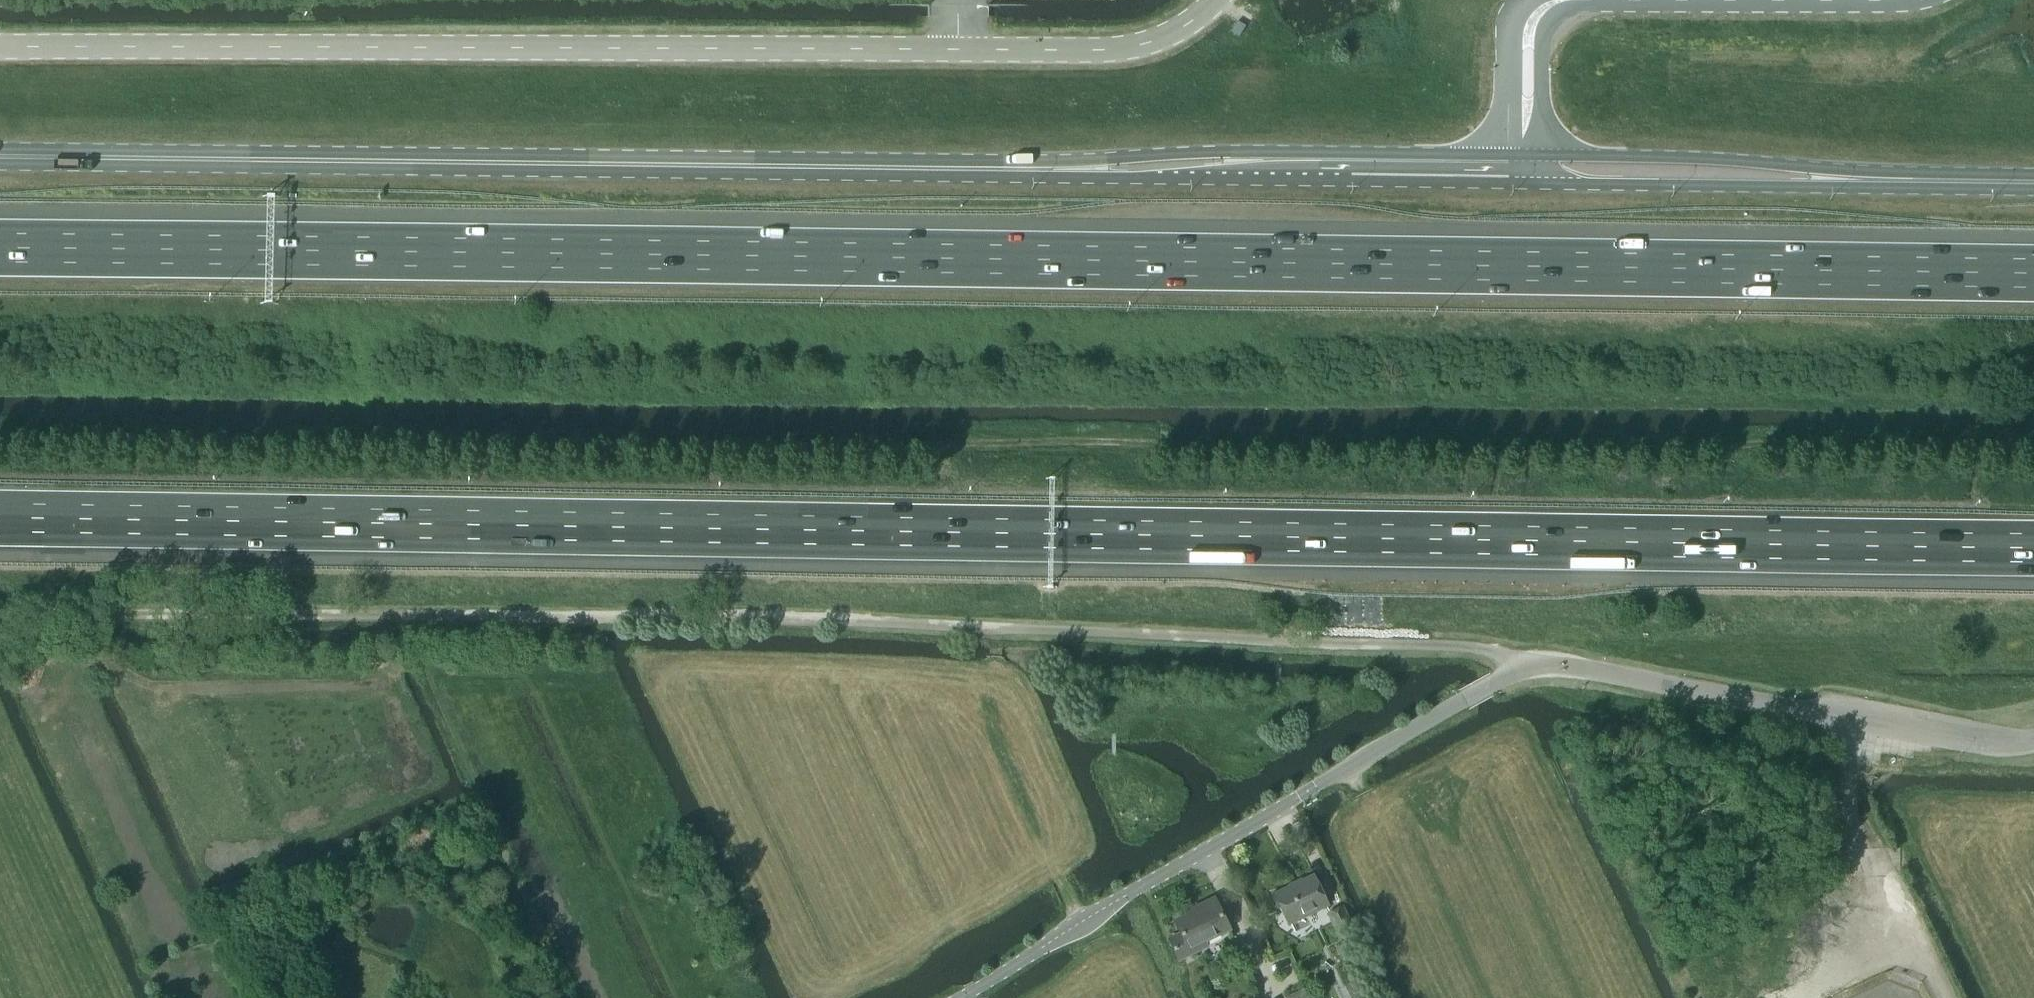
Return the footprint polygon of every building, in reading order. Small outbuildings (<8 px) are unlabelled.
[(1289,925),(1328,906),(1314,876),(1275,895),(1289,925)] [(1182,935),(1171,940),(1170,943),(1178,960),(1181,961),(1207,949),(1204,943),(1230,930),(1215,900),(1200,907),(1201,909),(1175,922),(1182,935)] [(1340,940),(1355,933),(1343,908),(1328,915),(1340,940)] [(1304,990),(1287,997),(1308,997),(1304,990)]
